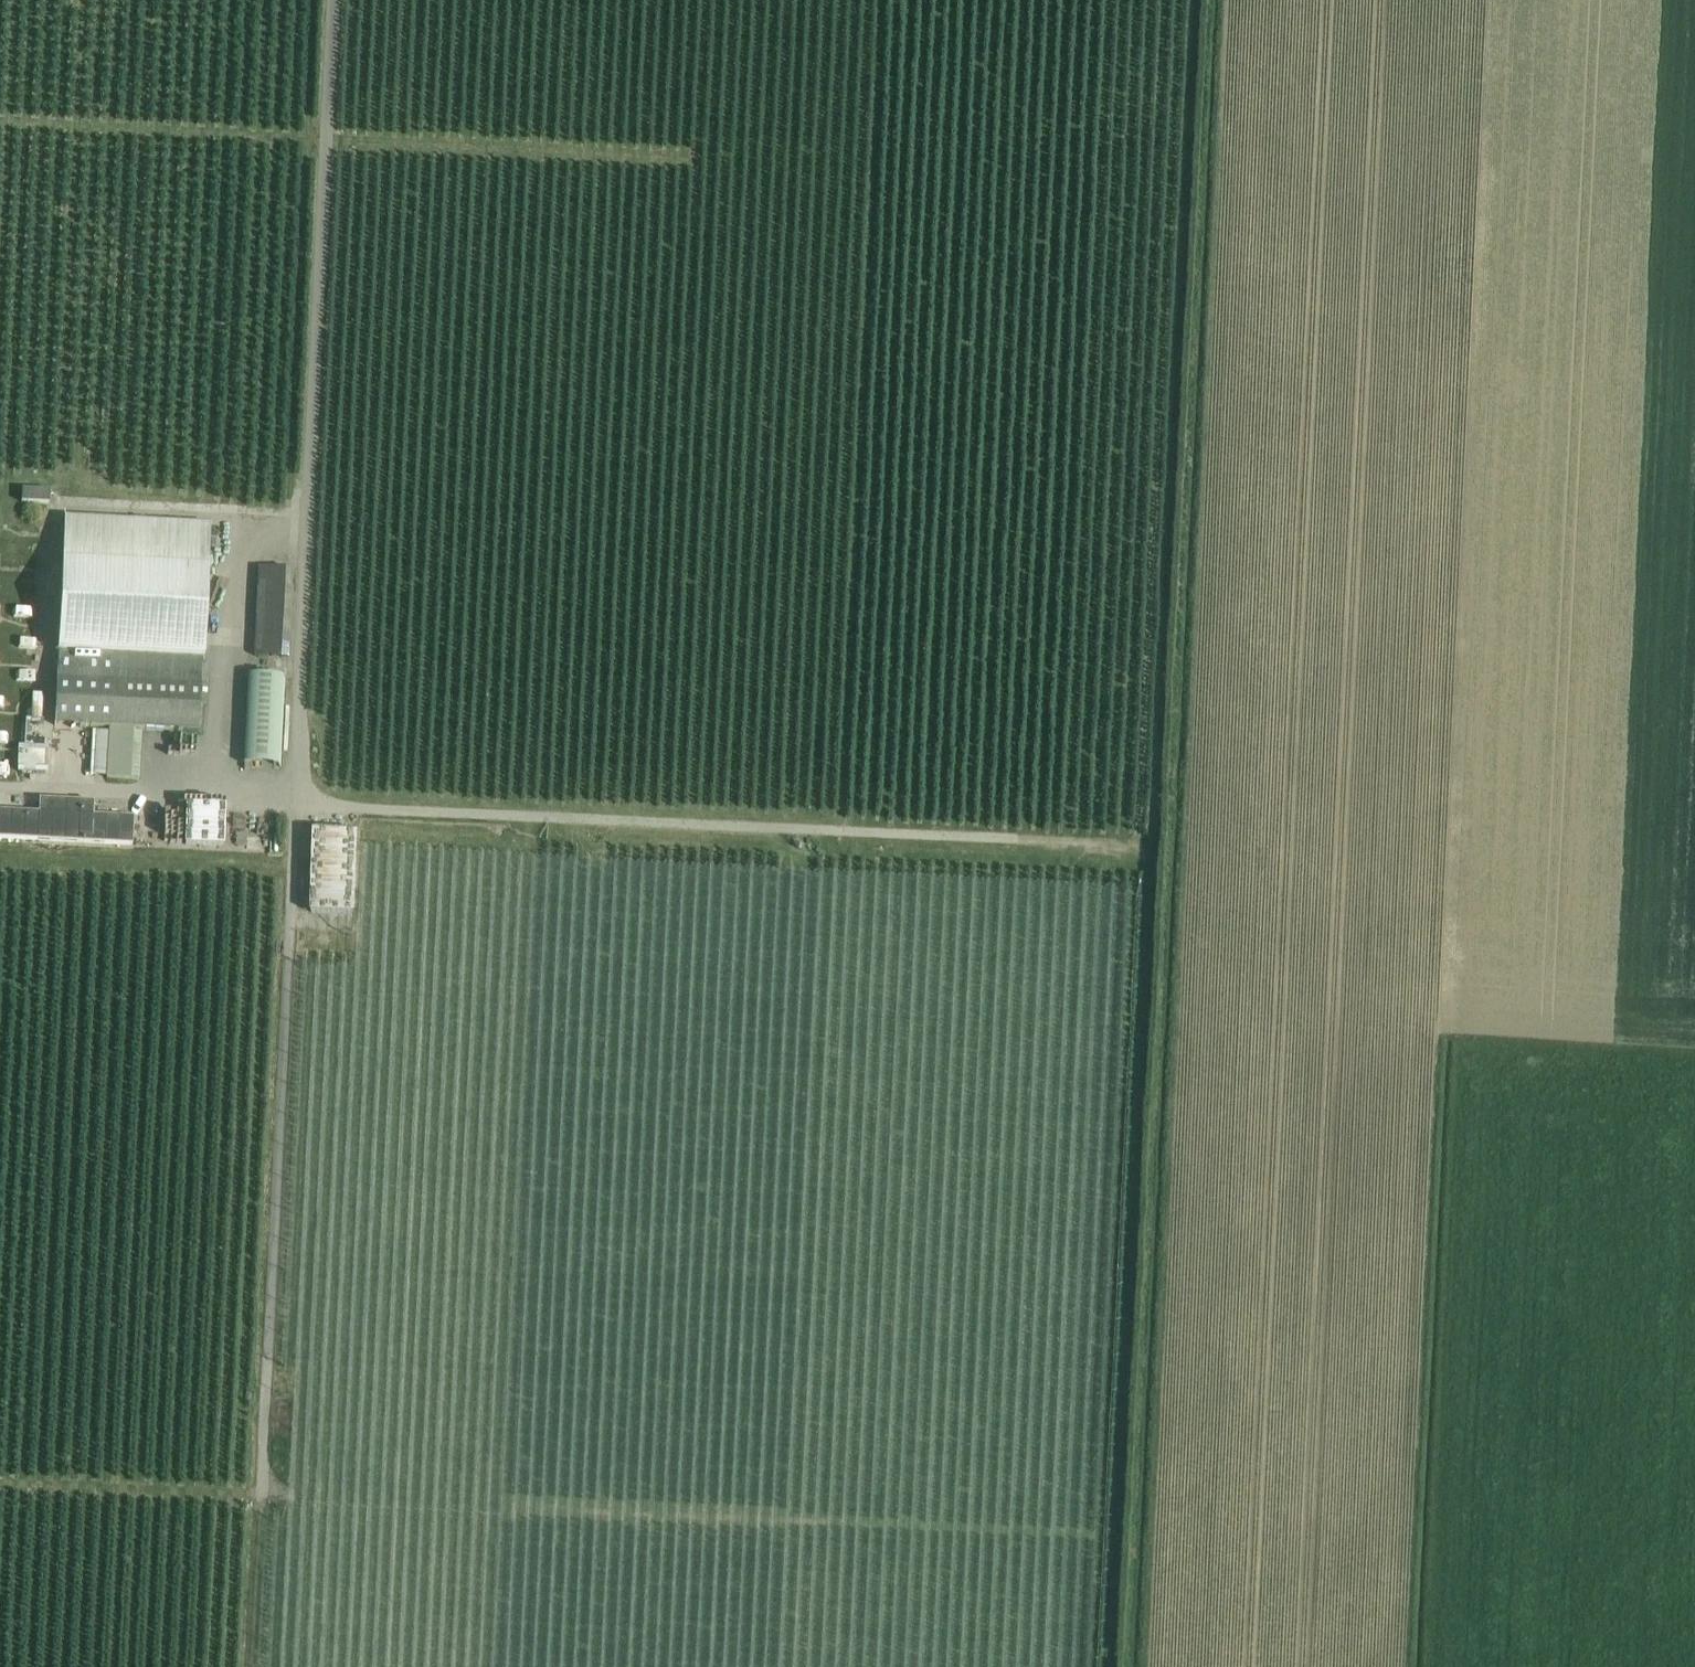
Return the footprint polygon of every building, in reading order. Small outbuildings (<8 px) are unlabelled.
[(22,493),(21,502),(41,503),(49,503),(49,495),(49,490),(22,489),(22,493)] [(53,725),(109,728),(107,777),(140,779),(142,732),(136,732),(136,729),(198,732),(202,660),(203,660),(210,521),(63,514),(57,636),(53,725)] [(261,566),(255,655),(282,657),(287,567),(261,566)] [(281,765),(286,676),(250,674),(245,763),(281,765)] [(31,747),(23,746),(22,772),(26,772),(52,773),(53,748),(31,747)] [(133,844),(134,817),(94,815),(94,801),(39,798),(39,812),(0,810),(0,838),(133,844)]
